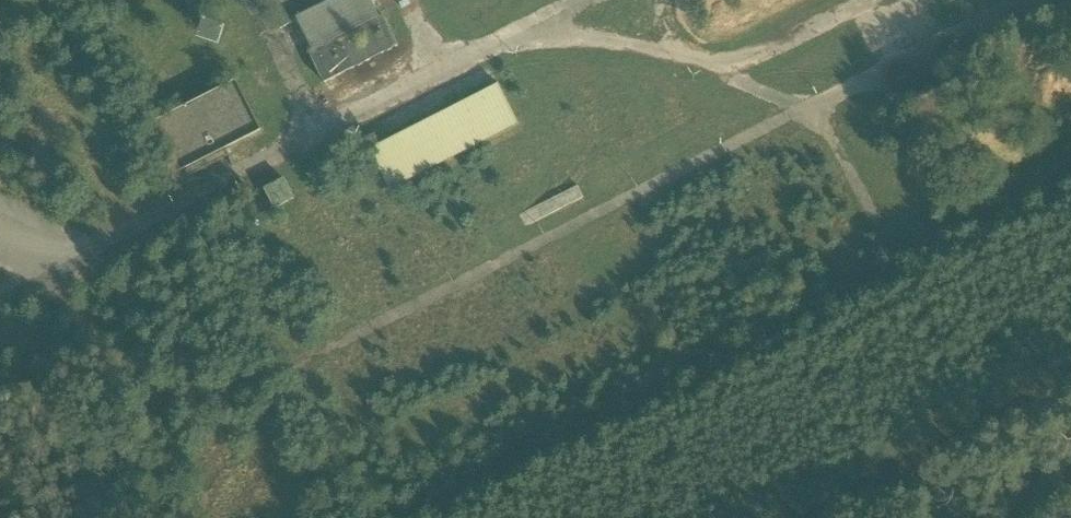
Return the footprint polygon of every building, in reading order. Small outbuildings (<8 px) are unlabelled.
[(199,17),(222,6),(219,0),(191,0),(199,17)] [(338,107),(411,70),(376,0),(284,0),(338,107)] [(160,123),(185,171),(266,130),(242,82),(160,123)] [(373,152),(393,192),(521,127),(501,87),(373,152)] [(270,191),(281,211),(300,202),(290,181),(270,191)]
